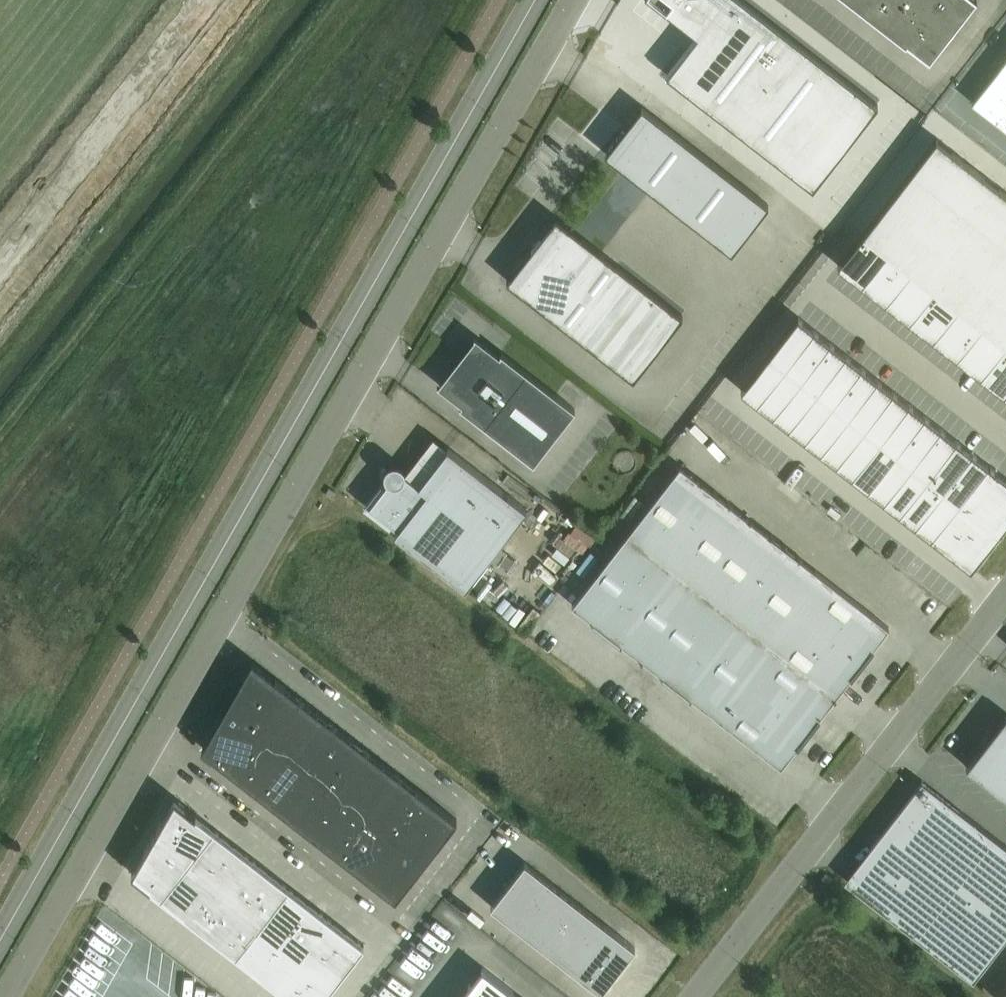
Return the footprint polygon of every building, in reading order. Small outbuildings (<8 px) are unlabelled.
[(752,0),(664,0),(704,30),(671,72),(816,184),(883,101),(752,0)] [(929,60),(973,0),(852,0),(929,60)] [(972,102),(1005,128),(1005,58),(972,102)] [(767,203),(641,105),(604,153),(731,251),(767,203)] [(889,249),(1005,342),(1005,205),(951,166),(889,249)] [(580,237),(555,219),(533,248),(531,246),(506,279),(632,377),(682,314),(581,236),(580,237)] [(837,264),(1005,395),(1005,343),(862,232),(837,264)] [(741,394),(969,565),(1005,518),(1005,465),(807,312),(741,394)] [(574,407),(500,349),(498,352),(474,335),(437,383),(460,402),(458,404),(533,461),(574,407)] [(385,477),(387,479),(368,504),(398,526),(394,531),(465,586),(526,507),(447,446),(418,483),(404,472),(404,469),(403,466),(400,463),(397,461),(393,461),(389,462),(385,465),(384,469),(383,473),(385,477)] [(680,464),(625,533),(835,696),(836,695),(835,694),(850,675),(851,676),(873,647),(872,646),(888,626),(798,556),(799,555),(770,532),(769,533),(750,518),(751,517),(749,516),(748,517),(729,502),(729,501),(701,478),(700,479),(680,464)] [(567,549),(575,539),(564,529),(555,539),(567,549)] [(835,696),(625,533),(571,603),(592,619),(591,620),(620,642),(621,641),(640,656),(639,657),(640,658),(641,659),(642,658),(661,673),(660,674),(689,696),(690,695),(780,765),(796,744),(797,745),(820,716),(819,715),(834,696),(835,697),(835,696)] [(548,583),(561,567),(548,558),(536,574),(548,583)] [(395,896),(456,817),(251,659),(201,746),(395,896)] [(1005,797),(1005,714),(1005,713),(994,728),(992,727),(986,735),(988,736),(965,765),(1005,797)] [(948,960),(972,978),(1005,934),(1005,846),(957,809),(958,809),(920,780),(878,834),(879,834),(869,847),(882,856),(856,889),(948,959),(948,960)] [(131,872),(292,996),(321,996),(363,943),(174,796),(131,872)] [(517,926),(552,882),(524,860),(490,904),(517,926)] [(545,947),(579,903),(552,882),(517,926),(545,947)] [(572,968),(607,924),(579,903),(545,947),(572,968)] [(442,920),(437,927),(455,941),(460,934),(442,920)] [(607,924),(572,968),(600,990),(634,946),(607,924)] [(482,966),(458,996),(522,996),(482,966)]
